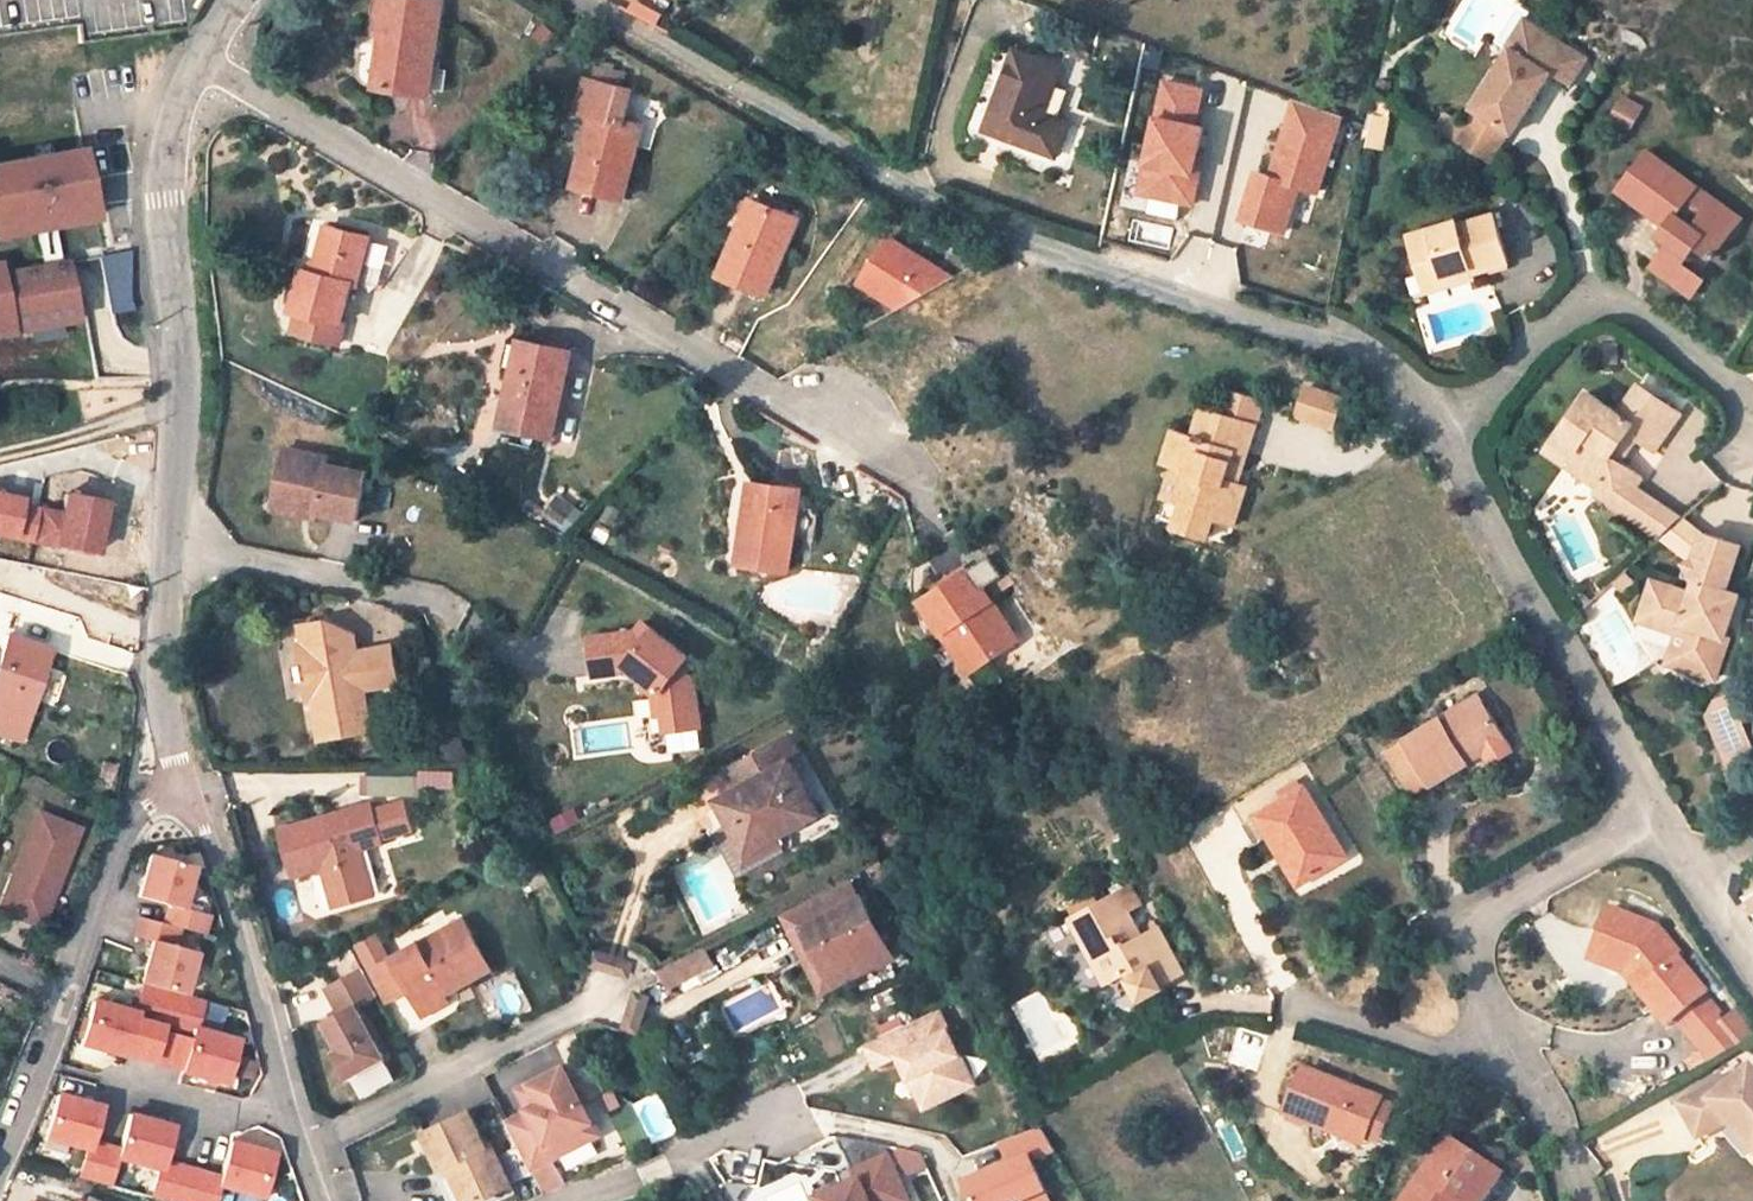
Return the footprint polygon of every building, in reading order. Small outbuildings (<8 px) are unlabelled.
[(393,35),(388,86),(431,92),(431,88),(434,65),(442,0),(382,0),(378,33),(393,35)] [(1534,14),(1521,6),(1499,38),(1511,47),(1521,52),(1539,25),(1530,19),(1534,14)] [(73,23),(45,27),(46,38),(75,34),(73,23)] [(1521,52),(1511,47),(1471,106),(1477,109),(1513,131),(1550,76),(1547,73),(1566,43),(1539,25),(1521,52)] [(393,35),(378,33),(373,85),(388,86),(393,35)] [(1587,58),(1566,43),(1547,73),(1550,76),(1568,87),(1587,58)] [(1059,66),(1014,51),(989,120),(1012,128),(1009,139),(1055,155),(1065,124),(1042,115),(1059,66)] [(628,72),(597,64),(594,80),(624,87),(628,72)] [(450,67),(434,65),(431,88),(447,89),(450,67)] [(578,110),(591,114),(574,182),(626,195),(642,123),(625,118),(632,89),(624,87),(594,80),(586,78),(578,110)] [(1201,89),(1161,81),(1153,120),(1150,119),(1140,167),(1142,167),(1136,193),(1190,204),(1197,173),(1190,171),(1199,129),(1193,128),(1201,89)] [(1612,114),(1635,126),(1647,105),(1624,93),(1612,114)] [(1282,236),(1297,190),(1314,196),(1340,119),(1292,103),(1267,178),(1254,174),(1239,221),(1282,236)] [(1477,109),(1450,149),(1481,172),(1509,129),(1477,109)] [(1387,150),(1393,116),(1372,112),(1366,146),(1387,150)] [(1012,128),(989,120),(986,130),(1009,139),(1012,128)] [(96,216),(91,188),(83,147),(0,162),(0,233),(96,216)] [(1645,155),(1619,190),(1665,224),(1676,232),(1667,244),(1652,265),(1692,296),(1703,280),(1682,264),(1698,244),(1713,255),(1733,228),(1707,209),(1711,201),(1694,190),(1696,185),(1670,166),(1667,170),(1645,155)] [(1711,201),(1707,209),(1733,228),(1740,218),(1696,185),(1694,190),(1711,201)] [(798,217),(751,199),(718,273),(767,293),(798,217)] [(1458,221),(1410,236),(1424,284),(1472,270),(1473,274),(1508,264),(1495,215),(1459,226),(1458,221)] [(1676,232),(1665,224),(1656,235),(1667,244),(1676,232)] [(316,271),(304,268),(293,309),(298,310),(293,329),(339,342),(344,321),(342,320),(352,281),(359,282),(370,237),(327,226),(316,271)] [(954,276),(891,235),(863,280),(903,306),(954,276)] [(129,248),(100,253),(110,311),(133,307),(129,296),(129,248)] [(7,317),(9,329),(27,326),(58,321),(77,317),(67,259),(0,271),(0,269),(0,319),(7,317)] [(1473,274),(1472,270),(1424,284),(1427,293),(1474,280),(1473,274)] [(0,319),(0,331),(9,329),(7,317),(0,319)] [(58,321),(27,326),(30,345),(61,340),(58,321)] [(513,336),(509,339),(504,365),(515,367),(520,338),(513,336)] [(520,338),(515,367),(503,423),(505,424),(547,432),(553,433),(571,350),(520,338)] [(1343,394),(1308,384),(1299,414),(1333,424),(1343,394)] [(1617,413),(1586,393),(1555,440),(1572,451),(1563,463),(1597,486),(1593,492),(1617,507),(1631,486),(1638,476),(1616,461),(1606,455),(1617,437),(1633,436),(1649,446),(1673,410),(1635,385),(1617,413)] [(1264,400),(1228,388),(1225,397),(1223,404),(1220,412),(1257,424),(1264,400)] [(1193,434),(1174,428),(1163,461),(1173,465),(1190,471),(1181,502),(1173,528),(1210,538),(1216,518),(1234,523),(1247,484),(1239,482),(1229,478),(1235,460),(1245,463),(1257,424),(1220,412),(1202,406),(1193,434)] [(547,432),(505,424),(502,440),(543,448),(547,432)] [(1633,436),(1617,437),(1606,455),(1616,461),(1633,436)] [(1572,451),(1555,440),(1547,453),(1563,463),(1572,451)] [(329,455),(284,446),(274,493),(317,503),(315,510),(356,519),(366,472),(327,464),(329,455)] [(1245,463),(1235,460),(1229,478),(1239,482),(1245,463)] [(1190,471),(1173,465),(1163,497),(1181,502),(1190,471)] [(757,481),(750,480),(744,521),(752,522),(757,481)] [(752,522),(744,521),(739,561),(789,568),(800,487),(757,481),(752,522)] [(1617,507),(1657,533),(1676,514),(1631,486),(1617,507)] [(102,555),(112,503),(69,495),(65,512),(30,505),(31,498),(0,492),(0,535),(102,555)] [(317,503),(274,493),(271,508),(314,518),(315,510),(317,503)] [(558,493),(543,516),(570,534),(585,512),(558,493)] [(1693,592),(1655,577),(1641,617),(1677,631),(1691,636),(1680,667),(1716,680),(1731,637),(1727,636),(1733,618),(1712,611),(1716,599),(1723,602),(1731,599),(1734,590),(1729,588),(1744,544),(1707,531),(1691,578),(1697,581),(1693,592)] [(987,556),(971,566),(992,599),(1008,588),(987,556)] [(971,566),(924,597),(948,633),(956,628),(981,663),(990,657),(1018,637),(992,599),(971,566)] [(1723,602),(1716,599),(1712,611),(1733,618),(1741,593),(1734,590),(1731,599),(1723,602)] [(1591,600),(1584,592),(1575,601),(1582,609),(1591,600)] [(616,664),(624,656),(654,687),(650,691),(650,707),(659,707),(658,727),(694,729),(694,686),(677,666),(687,658),(648,616),(638,626),(599,621),(596,661),(616,664)] [(304,663),(299,664),(302,678),(306,677),(311,701),(316,700),(322,736),(373,726),(365,688),(398,681),(391,643),(359,649),(355,632),(330,636),(328,619),(302,625),(305,639),(300,640),(304,663)] [(355,632),(328,619),(330,636),(355,632)] [(956,628),(948,633),(972,669),(981,663),(956,628)] [(1691,636),(1677,631),(1667,662),(1680,667),(1691,636)] [(18,740),(47,647),(3,633),(0,643),(0,734),(18,740)] [(981,663),(972,669),(978,676),(983,681),(989,683),(994,684),(1000,683),(1005,680),(990,657),(981,663)] [(1402,738),(1403,741),(1387,750),(1412,793),(1429,783),(1431,785),(1471,761),(1466,754),(1501,731),(1477,693),(1402,738)] [(1711,707),(1708,714),(1729,766),(1752,754),(1730,696),(1724,697),(1718,698),(1713,703),(1711,707)] [(1505,740),(1501,731),(1466,754),(1471,761),(1505,740)] [(727,768),(738,789),(720,799),(732,823),(746,848),(776,832),(778,834),(817,812),(789,761),(801,755),(790,734),(727,768)] [(114,765),(100,761),(96,773),(111,776),(114,765)] [(411,767),(371,767),(371,791),(402,792),(403,776),(411,775),(411,767)] [(411,775),(403,776),(402,792),(411,792),(411,775)] [(1259,814),(1270,832),(1281,852),(1288,849),(1306,880),(1347,855),(1306,786),(1259,814)] [(373,801),(282,827),(294,869),(323,860),(326,871),(337,907),(374,896),(362,847),(384,841),(373,801)] [(35,811),(0,906),(0,909),(40,924),(76,826),(35,811)] [(1259,814),(1247,820),(1258,840),(1270,832),(1259,814)] [(732,823),(720,830),(743,871),(755,865),(746,848),(732,823)] [(778,834),(776,832),(746,848),(755,865),(786,849),(778,834)] [(193,864),(150,853),(138,895),(168,903),(163,922),(139,915),(134,935),(152,940),(141,981),(143,982),(173,990),(184,993),(196,950),(174,944),(179,926),(203,932),(208,913),(182,906),(193,864)] [(323,860),(294,869),(297,878),(326,871),(323,860)] [(1130,885),(1073,916),(1090,948),(1108,981),(1129,969),(1132,976),(1152,966),(1161,983),(1182,972),(1157,926),(1142,934),(1128,909),(1140,903),(1130,885)] [(861,898),(805,926),(829,971),(884,943),(861,898)] [(1600,955),(1630,966),(1636,973),(1630,978),(1667,1022),(1675,1017),(1691,1034),(1712,1059),(1739,1043),(1716,1014),(1719,1012),(1705,994),(1707,992),(1679,957),(1682,955),(1658,925),(1612,909),(1602,930),(1609,932),(1600,955)] [(463,918),(394,955),(372,967),(389,999),(411,987),(421,1004),(445,991),(490,967),(463,918)] [(805,926),(790,933),(814,979),(829,971),(805,926)] [(1609,932),(1602,930),(1590,959),(1597,962),(1600,955),(1609,932)] [(890,954),(884,943),(829,971),(814,979),(820,991),(890,954)] [(716,963),(706,946),(661,969),(670,987),(716,963)] [(601,947),(594,964),(631,978),(638,961),(601,947)] [(1090,948),(1083,951),(1101,985),(1108,981),(1090,948)] [(1600,955),(1597,962),(1624,972),(1630,978),(1636,973),(1630,966),(1600,955)] [(1152,966),(1132,976),(1131,977),(1142,996),(1162,985),(1161,983),(1152,966)] [(377,994),(363,968),(327,989),(341,1014),(326,1023),(342,1051),(336,1054),(350,1078),(386,1057),(357,1007),(377,994)] [(195,1026),(203,998),(184,993),(173,990),(143,982),(136,1010),(134,1018),(135,1018),(192,1034),(193,1034),(195,1026)] [(450,1001),(445,991),(421,1004),(425,1015),(450,1001)] [(645,1034),(652,995),(633,991),(626,1030),(645,1034)] [(136,1010),(93,999),(81,1042),(125,1054),(135,1018),(134,1018),(136,1010)] [(899,1052),(925,1105),(973,1081),(937,1007),(865,1042),(875,1063),(899,1052)] [(226,1081),(238,1038),(195,1026),(193,1034),(192,1034),(183,1070),(226,1081)] [(531,1111),(508,1123),(532,1169),(554,1158),(555,1157),(555,1158),(601,1135),(566,1066),(520,1090),(531,1111)] [(1381,1097),(1305,1068),(1287,1116),(1327,1130),(1329,1124),(1366,1138),(1367,1135),(1381,1097)] [(1682,1104),(1700,1137),(1732,1120),(1739,1129),(1752,1144),(1752,1068),(1731,1085),(1726,1079),(1682,1104)] [(1052,1098),(1067,1090),(1062,1080),(1047,1088),(1052,1098)] [(58,1091),(46,1134),(88,1146),(80,1175),(110,1183),(118,1154),(160,1166),(152,1195),(175,1200),(215,1200),(220,1181),(238,1186),(262,1193),(274,1149),(231,1138),(221,1173),(164,1158),(173,1122),(130,1111),(120,1146),(92,1138),(101,1103),(58,1091)] [(1396,1103),(1381,1097),(1367,1135),(1382,1140),(1396,1103)] [(425,1132),(441,1168),(448,1166),(454,1163),(458,1172),(452,1174),(464,1200),(477,1200),(502,1189),(493,1168),(502,1164),(492,1143),(487,1145),(470,1111),(425,1132)] [(1329,1124),(1327,1130),(1364,1144),(1366,1138),(1329,1124)] [(1013,1170),(1001,1176),(999,1170),(966,1185),(973,1200),(1051,1200),(1032,1160),(1055,1150),(1041,1127),(1001,1143),(1013,1170)] [(840,1137),(855,1169),(890,1153),(887,1146),(840,1137)] [(1448,1138),(1408,1200),(1461,1200),(1486,1163),(1448,1138)] [(902,1180),(929,1168),(923,1154),(901,1149),(890,1153),(855,1169),(861,1182),(845,1189),(841,1181),(817,1192),(821,1200),(912,1200),(902,1180)] [(554,1158),(532,1169),(545,1195),(567,1184),(554,1158)] [(454,1163),(448,1166),(452,1174),(458,1172),(454,1163)] [(1486,1163),(1461,1200),(1481,1200),(1500,1172),(1486,1163)] [(502,1164),(493,1168),(502,1189),(511,1185),(502,1164)] [(772,1189),(776,1200),(809,1200),(802,1179),(772,1189)] [(238,1186),(234,1200),(260,1200),(262,1193),(238,1186)]
